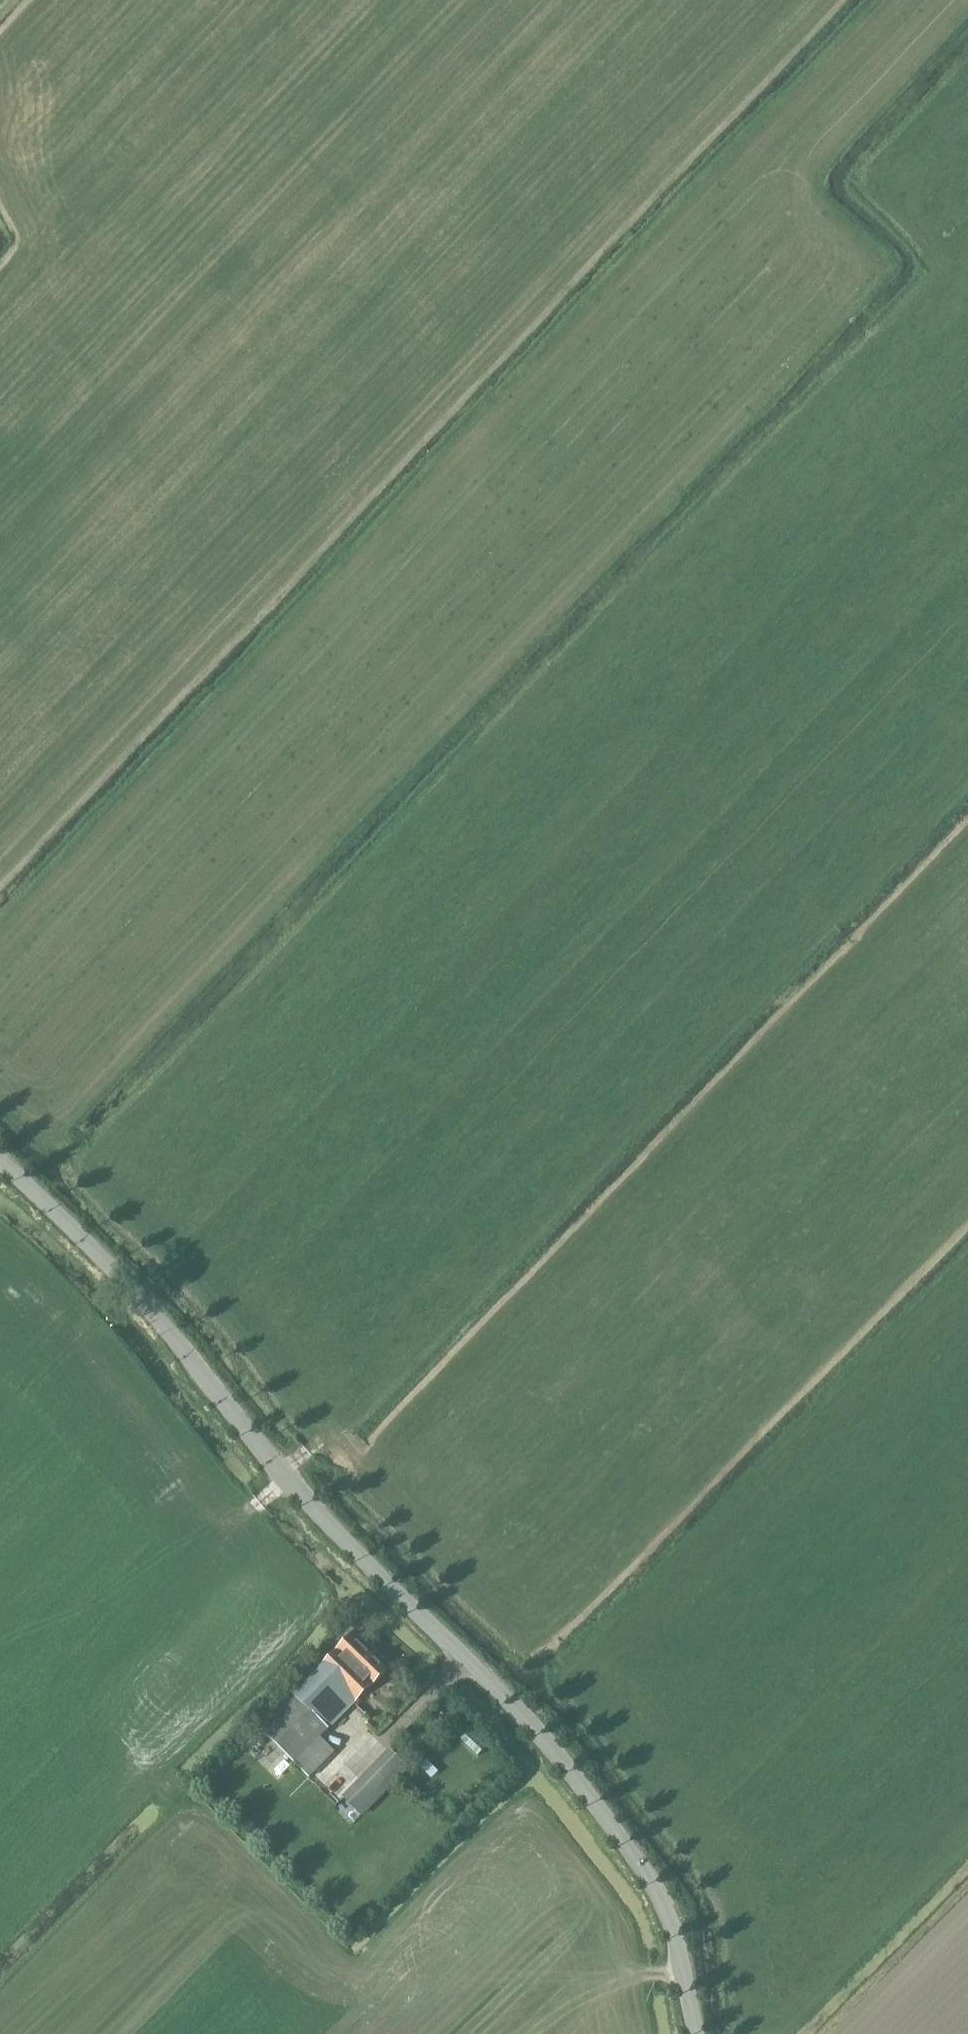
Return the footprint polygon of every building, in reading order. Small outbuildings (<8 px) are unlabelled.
[(371,1687),(388,1670),(352,1635),(292,1696),(259,1731),(309,1779),(335,1753),(320,1738),(328,1730),(353,1704),(371,1687)] [(472,1754),(482,1747),(467,1728),(457,1735),(472,1754)] [(368,1809),(403,1774),(409,1769),(392,1752),(344,1798),(361,1816),(368,1809)]
